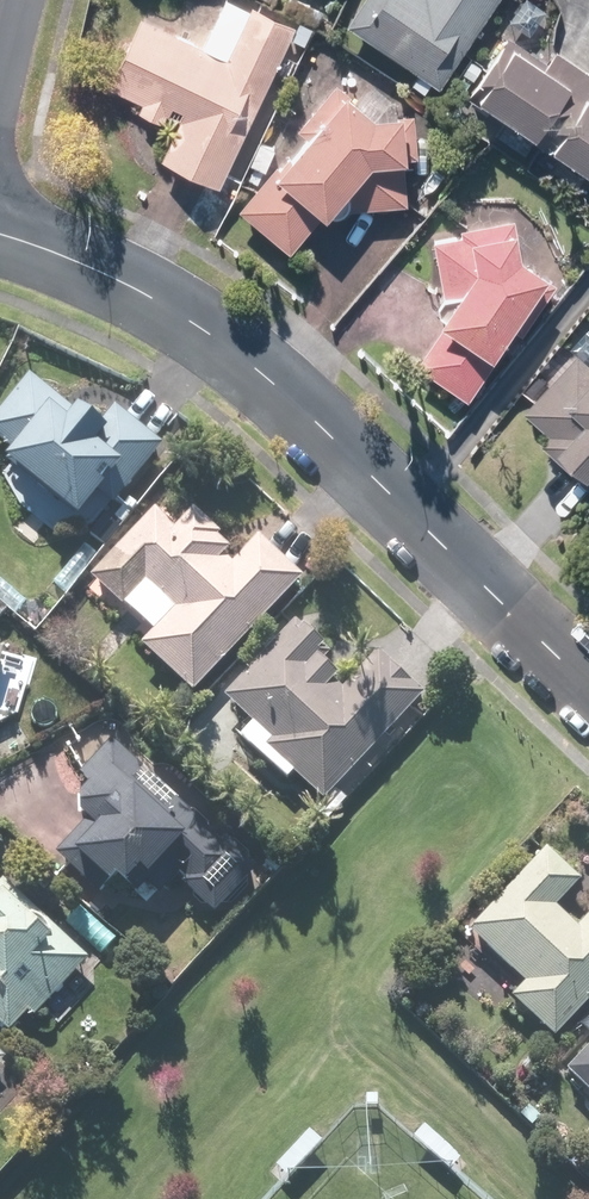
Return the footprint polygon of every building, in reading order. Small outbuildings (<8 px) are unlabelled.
[(290,33),(222,0),(198,52),(135,22),(103,87),(137,103),(133,111),(160,124),(168,109),(182,115),(159,161),(215,188),(290,33)] [(340,29),(433,90),(492,0),(359,0),(340,29)] [(504,49),(470,97),(588,181),(588,77),(549,49),(534,71),(504,49)] [(261,178),(272,148),(256,142),(242,181),(254,186),(234,208),(286,254),(320,216),(331,218),(341,213),(345,203),(342,192),(353,179),(354,211),(400,209),(398,160),(408,160),(406,120),(363,120),(336,94),(294,141),(299,146),(277,170),(272,165),(261,178)] [(508,232),(429,243),(437,295),(453,306),(411,366),(463,402),(492,358),(488,355),(539,281),(512,263),(508,232)] [(588,367),(576,355),(524,408),(554,437),(545,446),(582,482),(588,474),(588,366),(588,367)] [(112,407),(92,430),(30,375),(0,409),(0,446),(8,454),(0,463),(0,469),(62,524),(74,512),(77,515),(93,497),(107,509),(160,450),(112,407)] [(85,580),(148,637),(137,649),(189,697),(298,578),(254,538),(228,567),(221,560),(226,554),(214,543),(217,539),(188,512),(172,529),(150,509),(85,580)] [(343,800),(331,789),(408,708),(362,665),(333,696),(323,687),(330,679),(316,666),(325,656),(288,621),(217,697),(241,719),(233,728),(316,805),(312,810),(324,821),(343,800)] [(124,910),(103,889),(108,884),(117,892),(132,876),(140,883),(167,854),(188,873),(176,886),(209,917),(254,871),(217,836),(211,841),(108,743),(81,771),(91,781),(66,807),(91,831),(63,861),(94,891),(79,907),(104,930),(124,910)] [(575,882),(541,849),(463,931),(523,988),(510,1001),(551,1040),(588,1000),(588,912),(571,931),(549,910),(575,882)] [(4,1037),(24,1016),(29,1021),(85,964),(0,882),(0,1033),(4,1037)] [(562,1070),(587,1093),(588,1090),(588,1041),(562,1070)] [(459,1160),(420,1127),(406,1144),(445,1176),(459,1160)] [(285,1185),(323,1146),(308,1132),(270,1171),(285,1185)]
